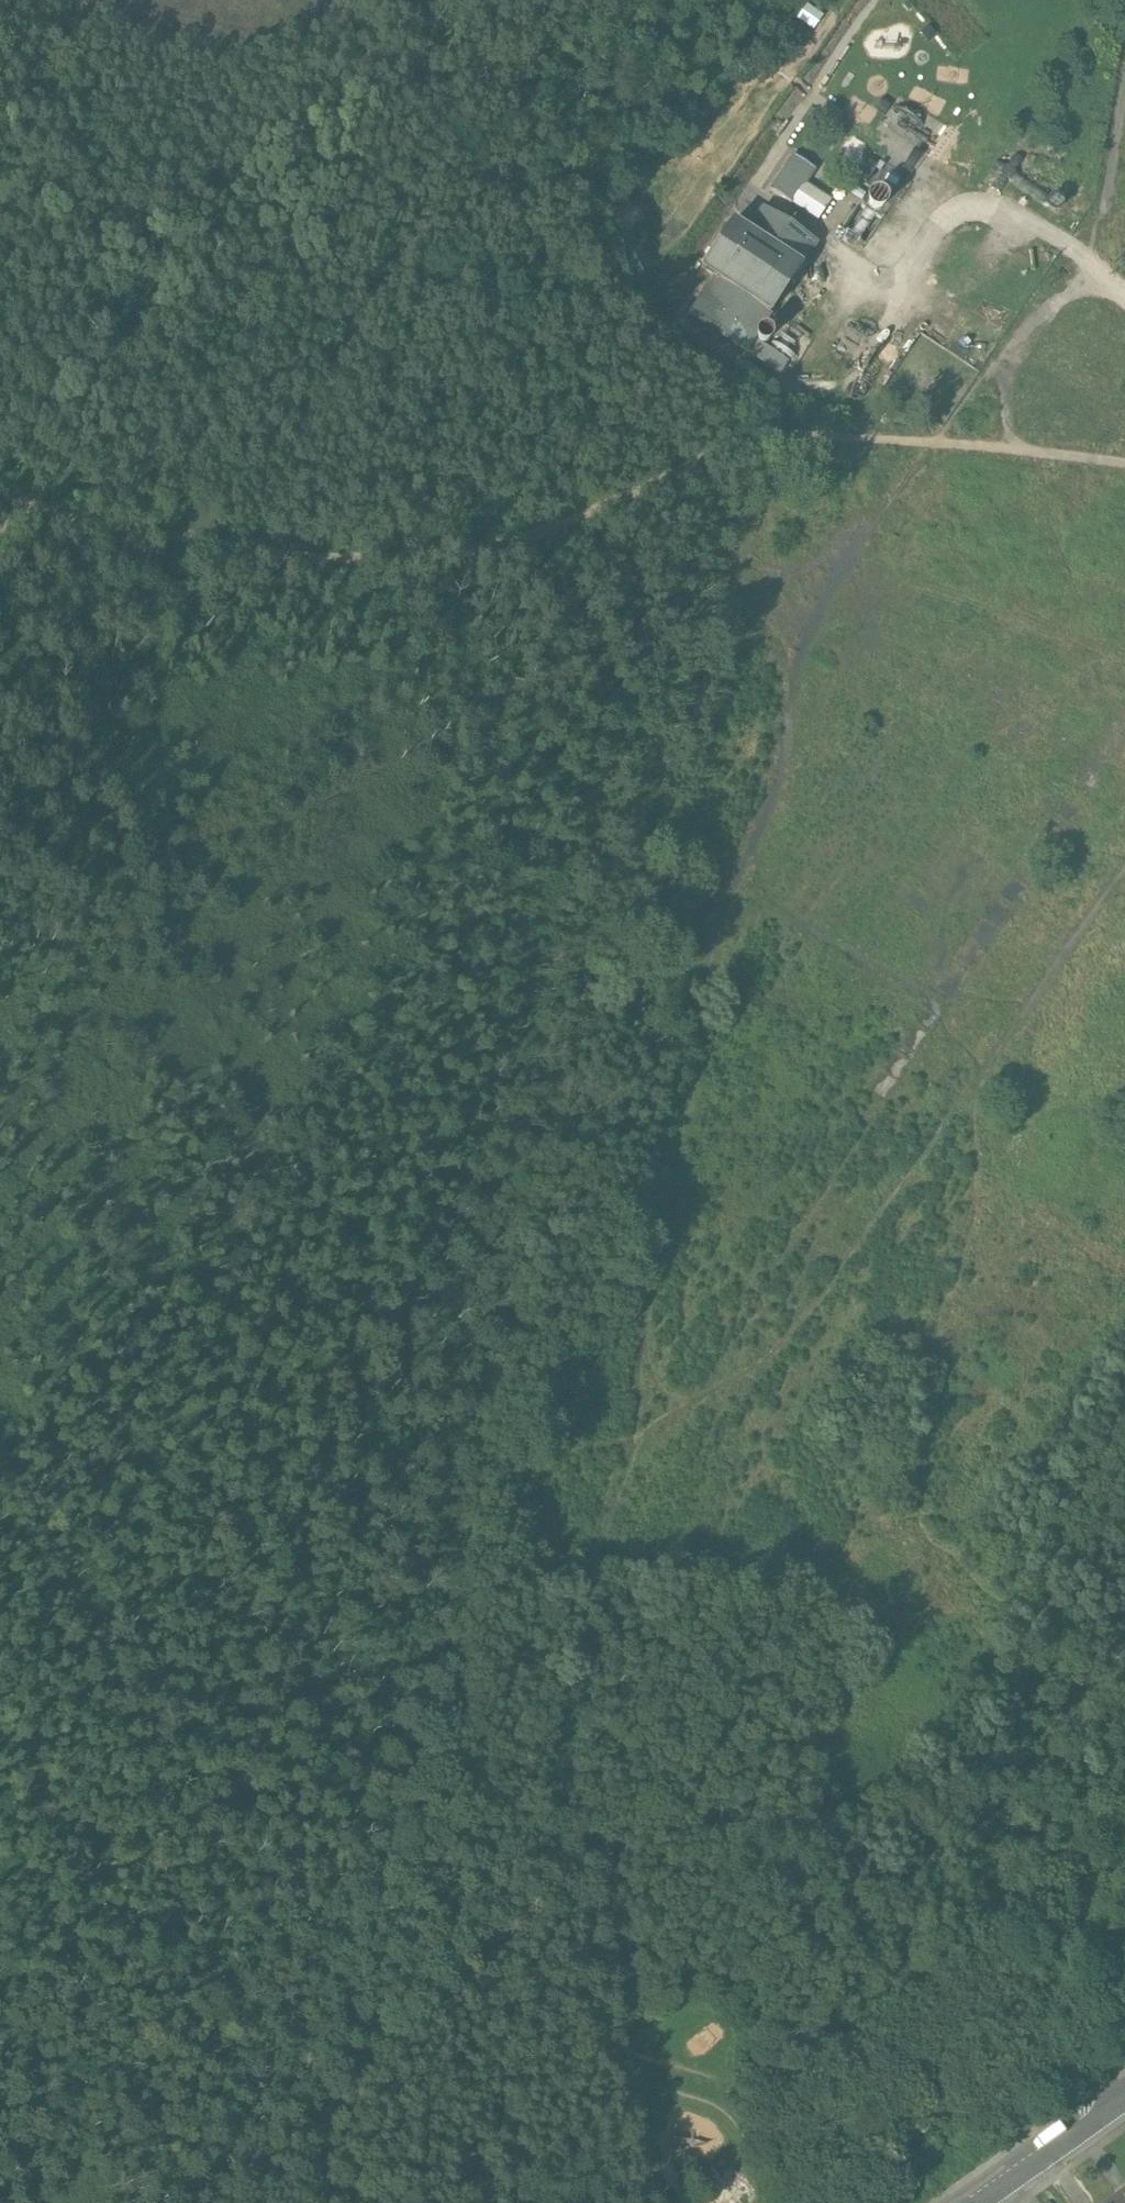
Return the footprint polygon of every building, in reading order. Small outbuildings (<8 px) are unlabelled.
[(796,145),(776,185),(830,212),(840,191),(816,179),(825,160),(796,145)] [(886,161),(842,225),(867,242),(910,178),(886,161)] [(749,225),(735,216),(703,262),(717,272),(693,307),(747,345),(747,344),(756,332),(819,240),(764,203),(749,225)] [(803,305),(775,345),(786,353),(814,312),(803,305)] [(772,334),(773,331),(772,328),(771,326),(769,325),(766,324),(764,325),(761,326),(760,328),(759,331),(760,334),(761,336),(764,337),(766,338),(769,337),(771,336),(772,334)] [(775,345),(756,332),(747,344),(781,367),(789,355),(786,353),(775,345)]
